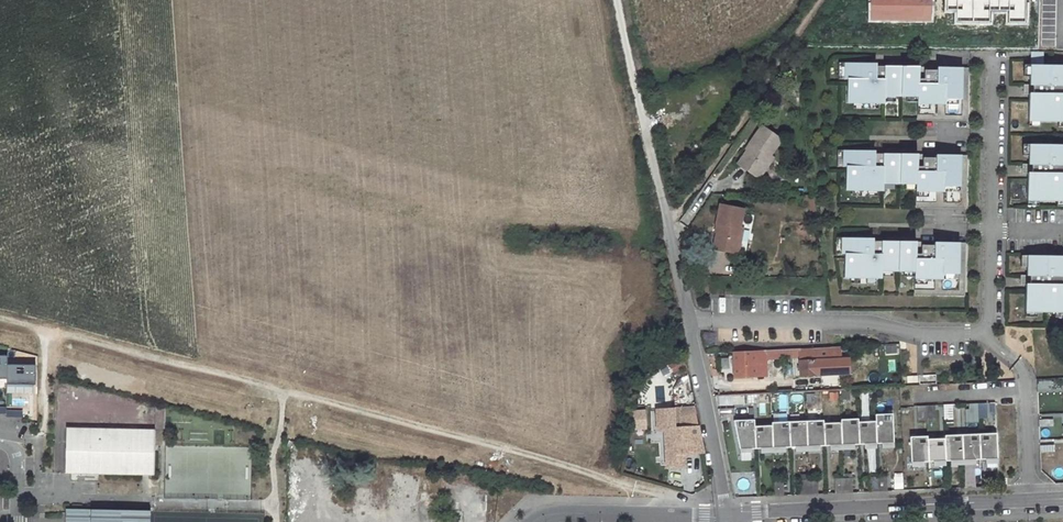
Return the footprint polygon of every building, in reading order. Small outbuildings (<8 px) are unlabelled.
[(1045,60),(1045,52),(1032,53),(1032,61),(1045,60)] [(871,65),(844,64),(844,81),(848,81),(847,104),(854,104),(863,105),(869,105),(879,105),(885,105),(885,103),(885,98),(896,98),(906,98),(917,98),(917,104),(917,122),(968,123),(969,69),(938,69),(937,72),(919,71),(919,68),(871,68),(871,65)] [(1031,67),(1030,78),(1030,86),(1024,86),(1024,95),(1029,96),(1029,123),(1040,123),(1058,123),(1062,123),(1062,67),(1031,67)] [(752,143),(739,162),(757,175),(771,154),(781,140),(761,125),(750,141),(752,143)] [(1029,146),(1029,157),(1029,166),(1023,166),(1022,175),(1028,175),(1027,202),(1038,202),(1057,203),(1062,203),(1062,147),(1029,146)] [(870,152),(843,152),(843,168),(846,168),(846,192),(852,192),(862,192),(868,192),(877,192),(883,192),(883,191),(884,185),(895,185),(905,185),(916,186),(916,191),(916,209),(966,210),(967,157),(936,156),(936,159),(917,159),(918,156),(870,155),(870,152)] [(771,154),(757,175),(760,177),(774,156),(771,154)] [(719,225),(714,249),(737,253),(744,209),(719,205),(716,224),(719,225)] [(741,229),(737,253),(741,254),(745,229),(741,229)] [(868,240),(842,239),(841,256),(845,256),(844,279),(851,279),(860,280),(866,280),(876,280),(882,280),(882,278),(882,273),(893,273),(904,273),(914,273),(914,279),(914,297),(965,297),(966,244),(935,244),(935,247),(916,246),(916,243),(868,242),(868,240)] [(1027,257),(1027,269),(1027,277),(1021,277),(1021,286),(1026,286),(1025,313),(1037,313),(1055,314),(1062,314),(1062,286),(1062,277),(1062,258),(1027,257)] [(813,349),(733,354),(734,378),(767,377),(766,360),(799,358),(801,377),(816,376),(816,361),(813,361),(813,349)] [(672,365),(673,372),(685,370),(684,363),(672,365)] [(6,379),(6,384),(35,385),(35,365),(6,364),(6,379)] [(777,392),(793,392),(792,383),(776,384),(777,392)] [(807,404),(817,403),(816,394),(807,395),(807,404)] [(734,405),(733,395),(718,396),(718,406),(734,405)] [(770,405),(770,396),(760,396),(760,405),(770,405)] [(989,404),(969,404),(969,419),(989,419),(989,404)] [(937,419),(936,405),(913,407),(914,421),(937,419)] [(945,405),(945,420),(954,420),(954,405),(945,405)] [(683,428),(674,429),(673,409),(657,411),(658,432),(664,432),(667,485),(684,485),(684,453),(683,428)] [(635,430),(648,430),(647,410),(634,411),(635,430)] [(875,415),(876,422),(877,444),(894,444),(893,414),(875,415)] [(841,420),(841,424),(842,446),(860,445),(859,423),(858,420),(841,420)] [(755,421),(734,422),(741,454),(752,453),(752,450),(756,450),(755,428),(755,421)] [(824,421),(807,422),(808,448),(825,447),(824,424),(824,421)] [(807,422),(789,423),(790,448),(808,448),(807,422)] [(876,422),(859,423),(860,445),(877,444),(876,422)] [(772,424),(772,427),(773,449),(790,448),(789,423),(772,424)] [(841,424),(824,424),(825,447),(842,446),(841,424)] [(698,427),(683,428),(684,453),(702,452),(698,427)] [(772,427),(755,428),(756,450),(773,449),(772,427)] [(65,473),(154,475),(155,430),(65,428),(65,473)] [(980,435),(962,436),(963,462),(981,461),(980,435)] [(997,435),(980,435),(981,461),(998,460),(997,435)] [(945,437),(945,440),(946,462),(963,462),(962,436),(945,437)] [(928,437),(911,438),(912,464),(929,463),(928,440),(928,437)] [(945,440),(928,440),(929,463),(946,462),(945,440)] [(1042,445),(1041,452),(1056,453),(1056,446),(1042,445)] [(854,493),(853,479),(834,480),(835,494),(854,493)] [(801,495),(819,495),(819,480),(801,480),(801,495)] [(776,496),(785,496),(784,482),(776,482),(776,496)] [(150,511),(66,509),(66,521),(150,521),(150,511)]
